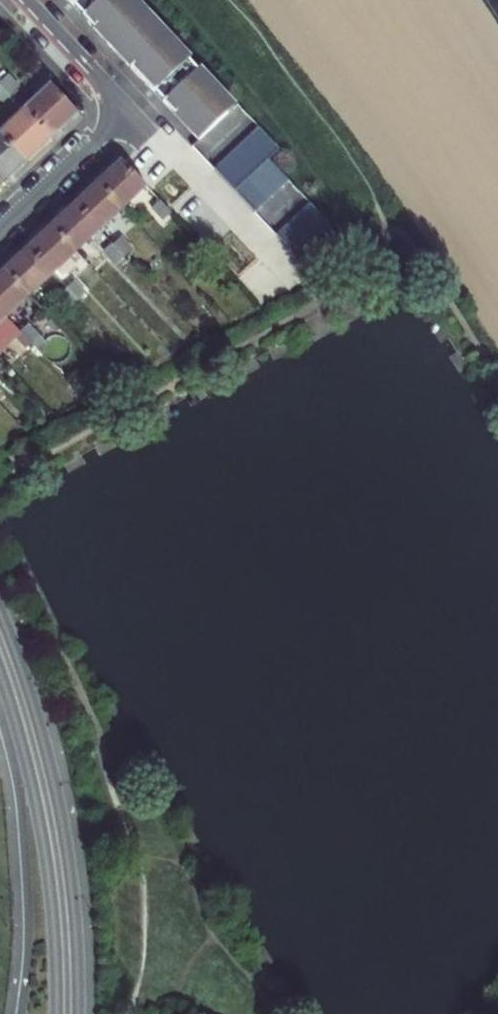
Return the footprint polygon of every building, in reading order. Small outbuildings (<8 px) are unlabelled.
[(69,3),(71,2),(79,11),(78,12),(150,89),(151,88),(160,97),(159,98),(195,137),(230,105),(219,94),(221,92),(196,64),(194,66),(185,57),(188,55),(162,28),(160,30),(139,8),(141,5),(136,0),(67,0),(69,3)] [(7,75),(0,82),(0,84),(10,95),(19,88),(7,75)] [(10,95),(0,84),(0,100),(2,103),(10,95)] [(77,112),(51,85),(24,110),(50,137),(77,112)] [(50,137),(24,110),(0,133),(0,136),(24,161),(50,137)] [(254,124),(210,166),(251,210),(284,178),(264,156),(275,146),(254,124)] [(0,136),(0,184),(24,161),(0,136)] [(97,183),(123,210),(147,188),(122,161),(97,183)] [(74,205),(99,231),(123,210),(97,183),(74,205)] [(306,200),(272,232),(293,254),(326,222),(306,200)] [(171,213),(160,201),(152,209),(163,220),(171,213)] [(52,225),(77,252),(99,231),(74,205),(52,225)] [(27,249),(52,275),(77,252),(52,225),(27,249)] [(113,247),(123,257),(131,250),(121,239),(113,247)] [(123,257),(113,247),(105,253),(116,264),(123,257)] [(5,270),(29,297),(52,275),(27,249),(5,270)] [(5,318),(29,297),(5,270),(0,274),(0,313),(5,318)] [(74,283),(66,290),(76,301),(84,293),(74,283)] [(76,301),(66,290),(58,298),(69,308),(76,301)] [(28,326),(20,333),(30,344),(37,337),(28,326)] [(30,344),(20,333),(12,341),(22,352),(30,344)]
